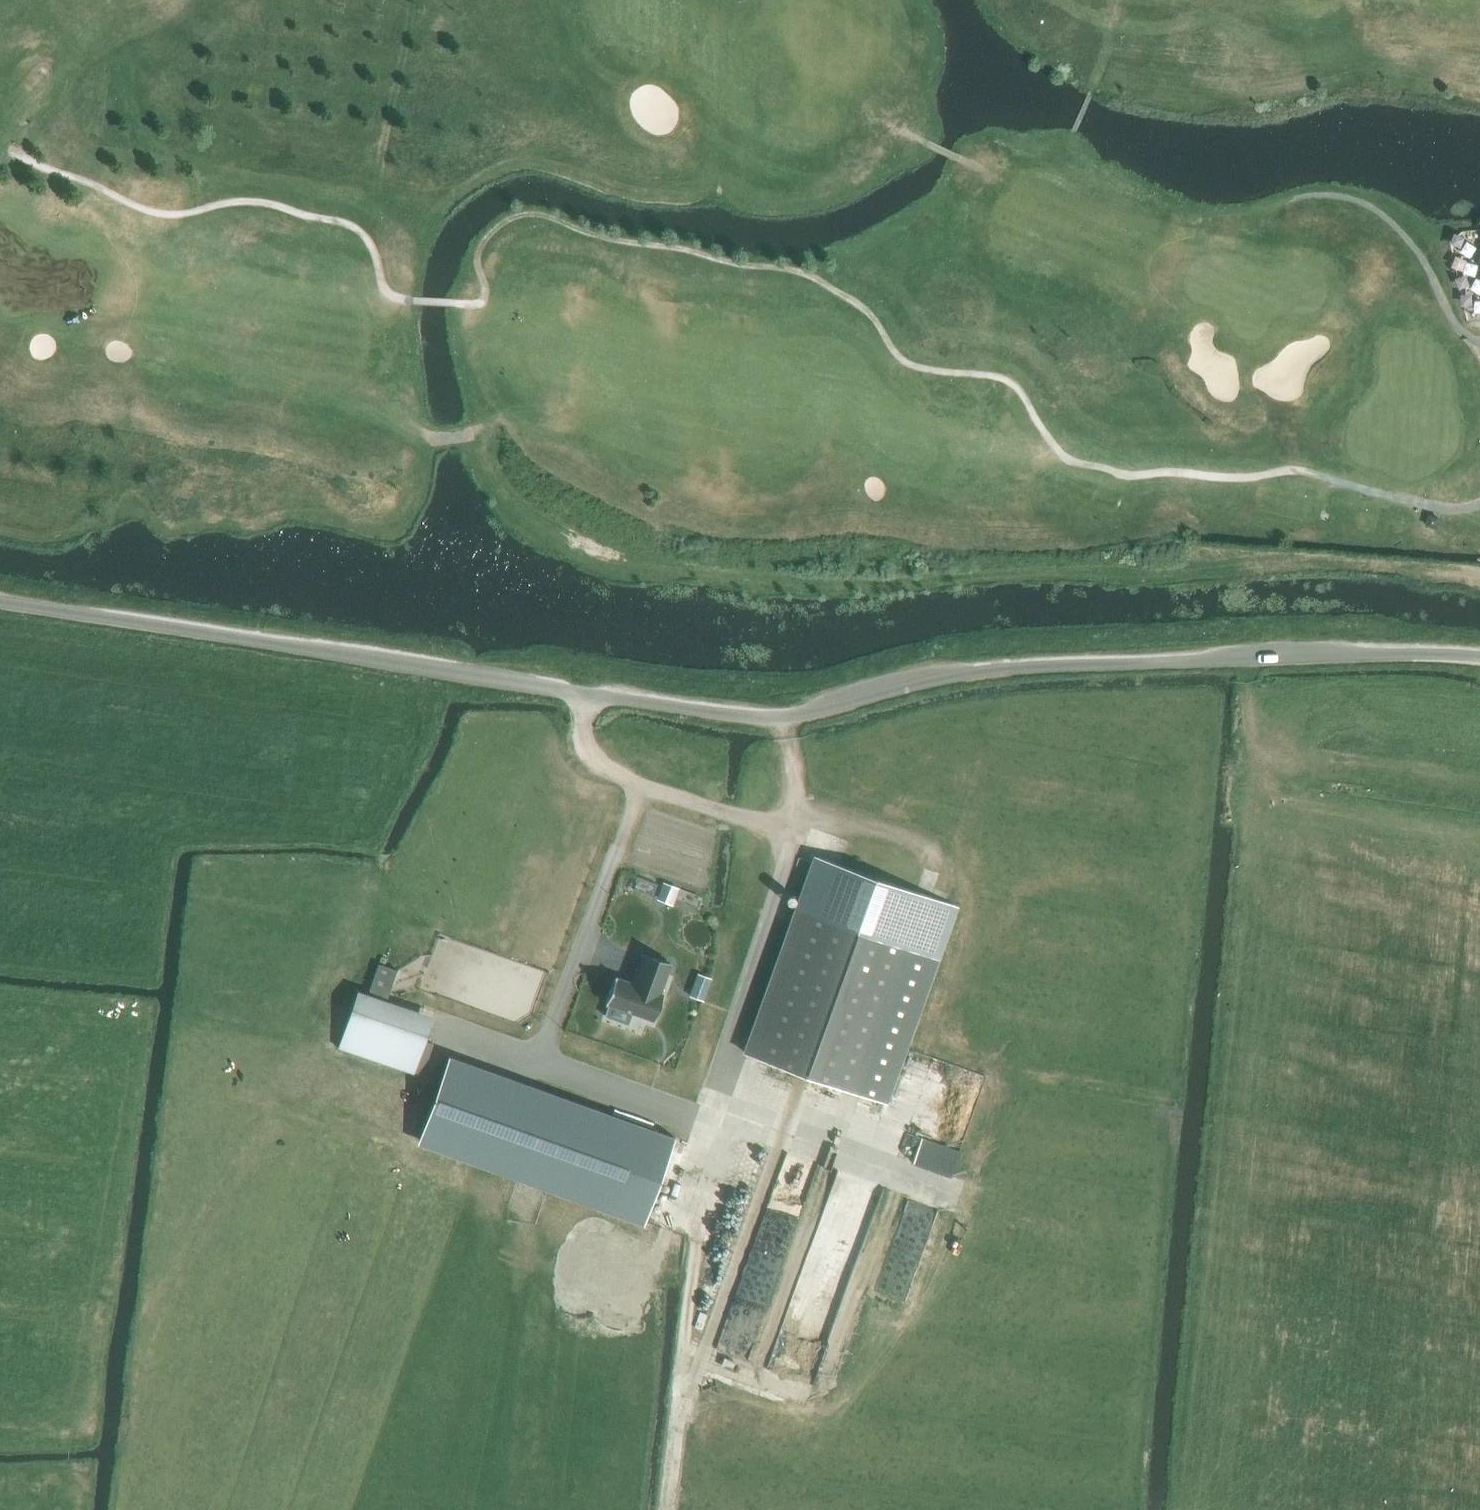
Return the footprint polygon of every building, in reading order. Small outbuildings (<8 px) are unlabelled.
[(955,906),(931,898),(817,857),(746,1054),(860,1095),(884,1103),(955,906)] [(678,887),(662,882),(656,899),(672,904),(678,887)] [(615,977),(605,1003),(652,1020),(662,994),(660,993),(660,992),(670,964),(644,954),(634,982),(634,984),(633,983),(615,977)] [(705,989),(694,985),(690,996),(701,1000),(705,989)] [(345,1025),(338,1047),(413,1074),(421,1052),(433,1017),(386,1000),(367,994),(357,990),(345,1025)] [(419,1140),(613,1209),(644,1221),(645,1219),(674,1138),(448,1057),(419,1140)]
